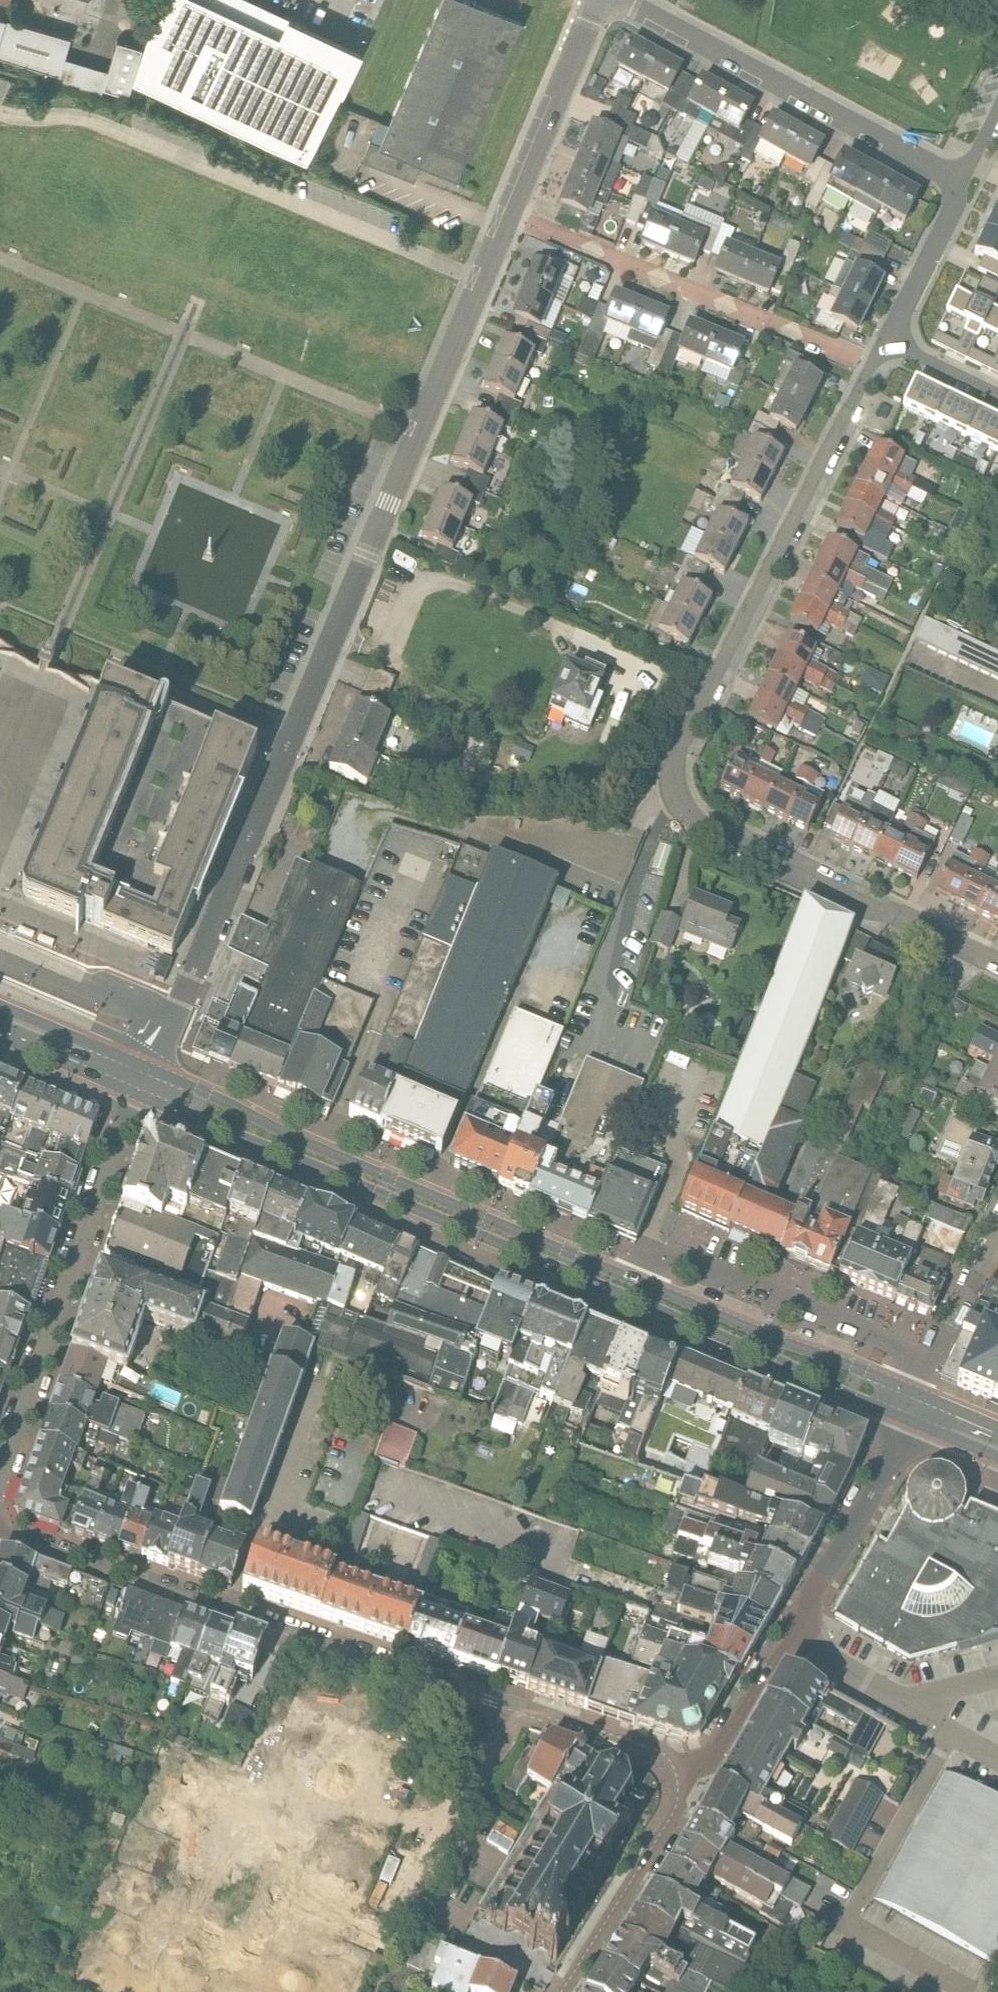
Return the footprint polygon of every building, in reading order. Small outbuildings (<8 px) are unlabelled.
[(80,9),(83,0),(50,0),(80,9)] [(133,84),(306,163),(360,47),(348,42),(287,12),(285,15),(254,0),(157,0),(133,84)] [(362,158),(411,178),(412,177),(411,177),(417,161),(456,176),(521,21),(515,19),(468,0),(440,0),(389,123),(380,145),(369,141),(362,158)] [(4,18),(0,33),(0,57),(59,73),(70,37),(4,18)] [(142,47),(117,39),(103,86),(128,93),(142,47)] [(644,81),(657,56),(632,43),(618,67),(644,81)] [(681,69),(657,56),(644,81),(667,94),(662,104),(672,110),(689,78),(679,73),(681,69)] [(606,83),(594,77),(586,93),(598,99),(606,83)] [(697,124),(708,129),(713,119),(727,94),(702,80),(700,84),(689,78),(672,110),(697,124)] [(727,94),(713,119),(723,124),(718,134),(743,148),(755,126),(745,120),(752,107),(727,94)] [(631,102),(617,96),(614,103),(612,110),(609,118),(632,128),(636,118),(627,113),(631,102)] [(582,152),(618,167),(629,143),(647,150),(646,152),(662,159),(664,155),(657,139),(632,128),(609,118),(603,131),(593,127),(582,152)] [(743,148),(744,148),(739,157),(750,163),(754,154),(760,143),(785,157),(798,132),(773,118),(766,132),(755,126),(743,148)] [(804,180),(815,186),(826,164),(815,159),(823,145),(798,132),(785,157),(809,170),(804,180)] [(598,189),(598,188),(608,164),(582,153),(572,178),(598,189)] [(827,189),(851,202),(868,169),(844,156),(836,170),(826,164),(815,186),(805,204),(816,210),(827,189)] [(713,177),(723,182),(729,173),(727,165),(710,169),(713,177)] [(659,169),(653,182),(664,187),(666,187),(671,174),(659,169)] [(876,215),(880,207),(893,183),(868,169),(851,202),(876,215)] [(558,217),(578,225),(593,231),(594,231),(604,208),(605,208),(611,194),(598,188),(598,189),(572,178),(560,205),(562,205),(558,217)] [(633,198),(645,202),(653,183),(641,178),(633,198)] [(701,178),(697,188),(708,193),(713,183),(701,178)] [(653,182),(653,183),(645,202),(636,225),(647,229),(641,244),(667,254),(678,228),(652,218),(664,187),(653,182)] [(918,196),(893,183),(880,207),(905,221),(918,196)] [(763,191),(756,187),(752,194),(760,198),(763,191)] [(636,225),(645,202),(633,198),(624,220),(636,225)] [(984,232),(997,239),(997,213),(994,211),(984,232)] [(678,228),(667,254),(694,265),(700,250),(710,255),(719,232),(708,228),(683,217),(678,229),(678,228)] [(581,226),(579,231),(591,236),(593,231),(589,229),(581,226)] [(752,258),(728,248),(735,231),(723,226),(720,232),(719,232),(710,255),(722,259),(716,273),(742,284),(752,258)] [(974,253),(984,258),(978,270),(997,279),(997,239),(984,232),(974,253)] [(869,233),(863,245),(886,256),(892,244),(869,233)] [(752,258),(742,284),(768,294),(770,289),(782,294),(801,246),(789,241),(778,269),(752,258)] [(851,252),(880,267),(886,256),(863,245),(856,241),(851,252)] [(851,252),(832,288),(869,306),(881,281),(875,278),(880,267),(851,252)] [(573,281),(578,268),(553,258),(549,269),(536,264),(525,290),(552,301),(563,306),(573,281)] [(946,312),(969,322),(958,345),(954,353),(968,360),(972,351),(982,329),(992,308),(997,296),(997,287),(982,279),(973,299),(956,291),(946,312)] [(815,322),(838,335),(843,325),(857,331),(869,307),(869,306),(833,288),(828,297),(835,300),(827,315),(820,312),(815,322)] [(524,333),(525,334),(547,343),(551,332),(541,328),(552,301),(525,290),(514,316),(528,322),(524,333)] [(626,344),(627,342),(641,306),(615,296),(610,308),(599,303),(578,355),(594,361),(604,335),(626,344)] [(583,297),(577,311),(593,317),(598,303),(583,297)] [(627,342),(652,352),(647,365),(659,370),(673,335),(662,330),(667,316),(641,306),(627,342)] [(982,329),(997,336),(997,311),(992,308),(982,329)] [(706,362),(717,336),(690,326),(684,339),(673,335),(659,370),(671,374),(680,351),(706,362)] [(494,365),(524,378),(534,353),(541,356),(547,343),(525,334),(519,348),(504,341),(494,365)] [(947,350),(951,341),(936,334),(932,343),(947,350)] [(717,336),(706,362),(731,372),(727,383),(739,387),(751,357),(740,352),(742,346),(717,336)] [(993,361),(988,370),(997,374),(997,350),(993,361)] [(972,351),(968,360),(982,366),(986,358),(972,351)] [(580,364),(583,358),(569,352),(566,358),(580,364)] [(773,389),(783,394),(808,407),(820,381),(818,380),(823,369),(789,353),(783,365),(785,366),(773,389)] [(494,409),(515,418),(521,406),(514,403),(524,378),(494,365),(484,390),(499,397),(494,409)] [(654,385),(644,381),(641,388),(640,387),(637,395),(648,399),(651,392),(654,385)] [(915,381),(903,407),(933,421),(945,395),(915,381)] [(759,412),(753,424),(775,435),(780,425),(795,432),(808,407),(783,394),(770,418),(759,412)] [(945,395),(933,421),(964,436),(977,410),(945,395)] [(718,396),(714,407),(725,412),(730,401),(718,396)] [(488,422),(473,416),(462,440),(493,453),(503,429),(510,431),(515,418),(494,409),(488,422)] [(964,436),(996,451),(997,447),(997,420),(977,410),(964,436)] [(771,479),(783,455),(769,447),(775,435),(753,424),(746,436),(741,433),(729,456),(742,463),(741,464),(771,479)] [(565,438),(564,441),(564,442),(579,447),(582,438),(567,432),(565,438)] [(917,433),(912,444),(920,448),(925,437),(917,433)] [(493,453),(462,440),(452,464),(468,471),(462,484),(484,493),(489,480),(492,481),(498,466),(489,462),(493,453)] [(875,446),(866,466),(911,488),(915,480),(910,479),(917,466),(875,446)] [(949,448),(944,459),(951,462),(957,451),(949,448)] [(954,462),(961,465),(964,458),(957,455),(954,462)] [(981,462),(975,473),(983,477),(989,466),(981,462)] [(760,502),(771,479),(741,464),(730,487),(723,483),(717,496),(739,507),(745,495),(760,502)] [(884,500),(889,489),(917,502),(922,494),(911,488),(866,466),(856,485),(884,500)] [(915,480),(911,488),(922,494),(932,498),(936,490),(915,480)] [(457,498),(442,491),(431,515),(461,527),(472,503),(478,506),(484,493),(462,484),(457,498)] [(856,485),(846,506),(909,537),(910,536),(909,535),(914,526),(882,511),(881,514),(878,512),(884,500),(856,485)] [(612,490),(600,501),(608,509),(619,497),(612,490)] [(739,507),(717,496),(710,509),(717,512),(705,536),(735,551),(747,527),(732,520),(739,507)] [(563,514),(566,505),(551,499),(547,509),(563,514)] [(904,549),(909,537),(846,506),(836,526),(877,546),(880,539),(904,549)] [(437,545),(431,559),(452,568),(458,555),(451,552),(461,527),(431,515),(421,539),(437,545)] [(958,538),(945,532),(939,544),(952,550),(958,538)] [(724,574),(735,551),(705,536),(693,560),(687,556),(680,568),(702,580),(709,567),(724,574)] [(565,560),(573,544),(565,540),(557,556),(565,560)] [(871,571),(869,574),(855,567),(854,570),(850,568),(857,554),(829,540),(819,560),(880,590),(880,591),(887,594),(893,582),(871,571)] [(687,556),(678,552),(672,564),(680,568),(687,556)] [(837,594),(837,593),(844,580),(847,581),(846,585),(876,599),(880,591),(880,590),(819,560),(809,580),(837,594)] [(933,566),(927,578),(936,583),(942,570),(933,566)] [(702,580),(680,568),(674,581),(680,584),(669,608),(699,623),(711,600),(696,592),(702,580)] [(564,574),(561,582),(567,584),(570,576),(564,574)] [(800,600),(858,629),(862,620),(841,609),(846,598),(837,593),(837,594),(809,580),(800,600)] [(564,590),(556,586),(548,605),(556,609),(564,590)] [(887,594),(880,591),(876,599),(883,603),(887,594)] [(800,600),(790,620),(824,637),(830,625),(854,637),(858,629),(800,600)] [(688,647),(699,623),(669,608),(657,631),(650,628),(644,640),(666,652),(673,639),(688,647)] [(937,625),(925,620),(915,641),(927,647),(937,625)] [(948,631),(937,625),(927,647),(938,652),(948,631)] [(948,631),(938,652),(948,657),(959,636),(948,631)] [(987,649),(997,654),(997,636),(994,634),(987,649)] [(969,641),(959,636),(948,657),(959,662),(969,641)] [(788,637),(777,658),(823,680),(833,685),(833,684),(837,676),(813,664),(811,666),(808,665),(815,650),(788,637)] [(969,641),(959,662),(970,667),(980,646),(969,641)] [(991,651),(980,646),(970,667),(981,672),(991,651)] [(45,651),(39,667),(44,669),(49,671),(55,655),(50,653),(45,651)] [(981,672),(992,677),(997,665),(997,654),(991,651),(981,672)] [(805,680),(820,688),(823,680),(777,658),(768,677),(796,691),(803,676),(806,678),(805,680)] [(566,716),(564,721),(588,732),(600,702),(594,699),(604,677),(569,662),(550,710),(566,716)] [(371,669),(366,681),(362,692),(361,693),(385,703),(395,678),(371,669)] [(878,672),(871,685),(882,691),(889,677),(878,672)] [(768,677),(758,697),(817,726),(821,718),(793,704),(793,705),(789,704),(796,691),(768,677)] [(823,680),(820,688),(832,694),(835,686),(833,685),(823,680)] [(109,696),(26,897),(171,958),(223,832),(256,753),(137,704),(108,692),(107,695),(109,696)] [(819,727),(817,726),(758,697),(748,717),(776,731),(783,717),(786,718),(785,720),(800,727),(800,729),(815,736),(819,727)] [(341,736),(376,750),(390,717),(357,704),(351,718),(349,717),(346,725),(348,726),(346,731),(344,730),(341,736)] [(866,725),(857,721),(852,731),(861,735),(866,725)] [(341,741),(330,770),(369,784),(379,760),(373,757),(376,750),(341,736),(340,741),(341,741)] [(760,763),(740,754),(741,752),(746,741),(739,738),(733,748),(728,759),(733,762),(720,789),(742,799),(756,772),(760,763)] [(761,762),(769,766),(772,760),(773,758),(775,754),(767,750),(764,756),(761,762)] [(893,760),(893,759),(878,753),(872,766),(888,773),(893,760)] [(895,760),(889,771),(903,778),(909,767),(895,760)] [(796,779),(804,783),(810,771),(801,767),(796,779)] [(810,771),(804,783),(812,787),(818,775),(810,771)] [(777,783),(776,782),(756,772),(742,799),(764,810),(777,783)] [(973,789),(941,774),(935,785),(968,800),(973,789)] [(764,810),(786,820),(799,793),(777,783),(764,810)] [(799,793),(786,820),(808,831),(821,804),(799,793)] [(842,810),(833,830),(829,837),(852,848),(872,806),(876,798),(868,795),(862,806),(848,799),(842,810)] [(887,831),(894,816),(872,806),(852,848),(873,858),(886,831),(887,831)] [(966,808),(962,815),(969,818),(973,811),(966,808)] [(911,815),(918,819),(921,812),(914,809),(911,815)] [(873,858),(895,869),(919,820),(911,815),(900,837),(887,831),(886,831),(873,858)] [(962,816),(950,840),(961,845),(973,821),(962,816)] [(927,824),(919,820),(895,869),(917,880),(935,841),(923,835),(927,824)] [(664,871),(672,849),(661,845),(653,867),(664,871)] [(975,866),(980,855),(981,853),(974,850),(968,862),(975,866)] [(379,1130),(441,1156),(557,882),(491,852),(476,888),(449,876),(424,937),(453,949),(379,1130)] [(981,853),(980,855),(975,866),(984,870),(990,858),(981,853)] [(241,919),(198,1020),(204,1023),(198,1038),(197,1038),(193,1047),(194,1047),(192,1053),(195,1054),(211,1060),(211,1062),(222,1066),(223,1065),(228,1067),(312,870),(296,863),(267,931),(241,919)] [(949,865),(935,893),(957,903),(970,875),(949,865)] [(262,1081),(277,1087),(314,1000),(323,981),(361,890),(312,870),(228,1067),(245,1074),(246,1070),(263,1076),(262,1081)] [(970,875),(957,903),(979,914),(992,886),(970,875)] [(979,914),(997,923),(997,875),(992,886),(979,914)] [(570,895),(555,889),(548,904),(563,911),(570,895)] [(731,909),(694,895),(682,927),(710,939),(708,944),(730,952),(739,927),(726,922),(731,909)] [(803,900),(718,1115),(700,1162),(680,1211),(682,1212),(685,1212),(695,1216),(697,1218),(699,1218),(712,1223),(713,1225),(715,1225),(729,1231),(729,1232),(749,1185),(761,1155),(764,1148),(840,956),(851,930),(853,926),(823,912),(822,909),(803,900)] [(679,922),(663,916),(652,945),(668,951),(679,922)] [(872,949),(875,942),(874,941),(851,930),(840,956),(855,963),(864,967),(872,949)] [(370,1125),(379,1130),(453,949),(424,937),(393,1011),(349,1117),(359,1121),(358,1124),(368,1128),(370,1125)] [(864,967),(855,963),(847,981),(862,987),(865,995),(873,992),(885,997),(893,979),(888,977),(896,960),(872,949),(864,967)] [(161,957),(161,958),(153,978),(164,982),(172,962),(161,957)] [(323,981),(314,1000),(330,1007),(312,1051),(337,1062),(336,1063),(345,1067),(348,1060),(350,1060),(374,1003),(323,981)] [(320,1102),(332,1107),(348,1068),(345,1067),(336,1063),(337,1062),(312,1051),(330,1007),(314,1000),(277,1087),(317,1103),(317,1104),(319,1105),(320,1102)] [(955,1003),(950,1013),(957,1017),(963,1015),(966,1008),(955,1003)] [(514,1012),(483,1085),(517,1100),(532,1106),(536,1098),(563,1033),(514,1012)] [(747,1032),(734,1027),(729,1041),(742,1046),(747,1032)] [(997,1075),(997,1038),(989,1034),(986,1039),(979,1035),(973,1047),(997,1059),(991,1071),(997,1075)] [(562,1037),(559,1045),(566,1048),(569,1039),(562,1037)] [(586,1060),(559,1126),(558,1125),(527,1199),(530,1200),(585,1223),(586,1224),(617,1150),(644,1083),(586,1060)] [(781,1253),(809,1265),(850,1164),(838,1159),(843,1148),(863,1105),(868,1107),(883,1075),(861,1065),(824,1146),(780,1253),(781,1253)] [(936,1074),(929,1071),(924,1082),(936,1088),(939,1082),(936,1074)] [(997,1103),(997,1075),(991,1071),(985,1084),(967,1076),(956,1096),(974,1105),(980,1094),(997,1103)] [(731,1233),(754,1243),(769,1207),(771,1208),(804,1126),(803,1121),(800,1120),(813,1085),(793,1076),(789,1086),(761,1155),(749,1185),(729,1232),(731,1233)] [(0,1096),(0,1134),(4,1136),(23,1086),(7,1079),(0,1096)] [(23,1086),(4,1136),(5,1136),(0,1147),(38,1159),(60,1101),(45,1095),(23,1086)] [(923,1091),(918,1103),(932,1108),(937,1096),(923,1091)] [(520,1134),(499,1185),(498,1187),(527,1199),(558,1125),(546,1120),(552,1105),(536,1098),(532,1106),(520,1134)] [(60,1101),(38,1159),(80,1172),(99,1117),(60,1101)] [(891,1138),(906,1145),(920,1115),(905,1108),(891,1138)] [(466,1171),(487,1121),(470,1114),(449,1166),(451,1166),(451,1165),(466,1171)] [(989,1180),(994,1169),(995,1169),(997,1163),(997,1152),(996,1152),(997,1147),(997,1146),(975,1136),(979,1127),(952,1116),(935,1158),(960,1168),(960,1167),(989,1180)] [(481,1177),(499,1185),(520,1134),(487,1121),(466,1171),(469,1173),(468,1175),(480,1180),(481,1177)] [(182,1217),(204,1160),(155,1140),(154,1140),(154,1139),(144,1144),(144,1145),(126,1197),(182,1217)] [(754,1243),(780,1253),(824,1146),(811,1140),(780,1212),(771,1208),(769,1207),(754,1243)] [(38,1159),(0,1147),(0,1174),(18,1181),(34,1186),(34,1185),(71,1197),(80,1172),(38,1159)] [(617,1150),(586,1224),(587,1224),(635,1244),(665,1170),(619,1150),(619,1151),(617,1150)] [(240,1175),(233,1172),(226,1171),(212,1165),(207,1161),(204,1160),(182,1217),(179,1227),(218,1242),(240,1175)] [(830,1272),(839,1276),(878,1182),(880,1178),(850,1164),(809,1265),(829,1273),(830,1272)] [(947,1199),(972,1209),(975,1203),(980,1206),(987,1190),(985,1189),(989,1180),(960,1167),(960,1168),(953,1183),(944,1180),(939,1194),(948,1198),(947,1199)] [(273,1189),(240,1175),(218,1242),(206,1276),(235,1287),(238,1279),(273,1189)] [(865,1288),(892,1225),(882,1222),(891,1201),(892,1201),(896,1193),(897,1194),(899,1191),(878,1182),(839,1276),(839,1277),(865,1288)] [(19,1209),(25,1211),(21,1222),(59,1233),(71,1198),(71,1197),(34,1185),(34,1186),(30,1198),(23,1196),(19,1209)] [(920,1200),(931,1205),(936,1193),(924,1188),(920,1200)] [(307,1203),(296,1198),(273,1189),(238,1279),(262,1288),(317,1307),(343,1316),(356,1284),(339,1278),(342,1271),(338,1270),(322,1265),(312,1261),(316,1253),(307,1249),(309,1242),(294,1237),(307,1203)] [(179,1227),(182,1217),(126,1197),(105,1257),(199,1295),(206,1276),(218,1242),(179,1227)] [(309,1242),(322,1210),(307,1203),(294,1237),(309,1242)] [(925,1219),(965,1236),(971,1221),(931,1205),(925,1219)] [(322,1265),(340,1217),(322,1210),(309,1242),(307,1249),(316,1253),(312,1261),(322,1265)] [(895,1215),(892,1225),(905,1231),(908,1223),(909,1221),(895,1215)] [(0,1224),(0,1246),(48,1261),(57,1236),(58,1236),(59,1233),(21,1222),(3,1216),(0,1224)] [(322,1265),(338,1270),(355,1224),(340,1217),(322,1265)] [(921,1230),(922,1228),(908,1223),(905,1231),(892,1225),(865,1288),(892,1299),(914,1245),(921,1230)] [(356,1284),(377,1234),(355,1224),(338,1270),(342,1271),(339,1278),(356,1284)] [(363,1324),(399,1244),(377,1234),(356,1284),(343,1316),(343,1317),(363,1324)] [(924,1250),(920,1260),(935,1266),(931,1277),(943,1282),(944,1282),(959,1244),(953,1242),(946,1259),(924,1250)] [(302,1344),(301,1349),(313,1351),(317,1353),(361,1369),(376,1325),(386,1330),(400,1298),(397,1296),(394,1303),(385,1300),(408,1249),(399,1244),(363,1324),(343,1317),(343,1316),(317,1307),(303,1345),(302,1344)] [(920,1260),(924,1250),(914,1245),(892,1299),(893,1300),(894,1300),(906,1305),(908,1307),(915,1310),(916,1309),(930,1315),(943,1285),(942,1284),(943,1282),(931,1277),(935,1266),(920,1260)] [(30,1313),(48,1261),(0,1246),(0,1301),(30,1313)] [(416,1252),(408,1249),(385,1300),(394,1303),(397,1296),(416,1252)] [(435,1261),(416,1252),(397,1296),(400,1298),(386,1330),(376,1325),(361,1369),(401,1383),(459,1402),(463,1390),(473,1363),(469,1361),(476,1343),(497,1289),(479,1281),(478,1281),(478,1282),(477,1282),(476,1282),(468,1279),(468,1278),(467,1278),(467,1277),(467,1276),(468,1276),(459,1272),(451,1268),(435,1260),(435,1261)] [(99,1271),(89,1302),(144,1321),(190,1338),(201,1309),(195,1306),(99,1271)] [(195,1306),(201,1309),(190,1338),(195,1339),(195,1338),(238,1353),(262,1288),(238,1279),(235,1287),(206,1276),(199,1295),(195,1306)] [(991,1280),(978,1305),(977,1305),(968,1324),(957,1345),(941,1379),(958,1386),(992,1400),(997,1387),(997,1283),(991,1280)] [(497,1289),(476,1343),(469,1361),(473,1363),(463,1390),(495,1403),(533,1304),(503,1292),(497,1289)] [(30,1313),(0,1301),(0,1339),(18,1346),(30,1313)] [(144,1321),(89,1302),(80,1326),(81,1326),(72,1352),(126,1371),(144,1321)] [(543,1433),(547,1422),(546,1421),(548,1415),(583,1325),(549,1311),(533,1304),(495,1403),(491,1413),(543,1433)] [(587,1421),(599,1391),(620,1342),(621,1340),(583,1325),(548,1415),(546,1421),(547,1422),(563,1428),(569,1413),(587,1421)] [(302,1343),(281,1336),(229,1479),(221,1503),(212,1527),(245,1539),(313,1351),(301,1349),(302,1344),(302,1343)] [(18,1346),(0,1339),(0,1377),(6,1379),(18,1346)] [(628,1403),(631,1395),(630,1394),(648,1353),(620,1342),(599,1391),(628,1403)] [(126,1371),(72,1352),(60,1386),(93,1398),(98,1385),(146,1403),(153,1383),(125,1373),(126,1371)] [(627,1439),(628,1440),(620,1460),(634,1466),(635,1465),(677,1365),(667,1360),(667,1361),(648,1353),(630,1394),(631,1395),(643,1400),(627,1439)] [(635,1465),(651,1470),(702,1488),(721,1441),(744,1385),(688,1362),(688,1361),(687,1360),(686,1361),(680,1358),(677,1365),(635,1465)] [(702,1488),(742,1503),(755,1470),(761,1457),(784,1401),(778,1399),(782,1390),(749,1376),(746,1385),(744,1384),(744,1385),(721,1441),(702,1488)] [(93,1398),(60,1386),(59,1388),(60,1388),(52,1411),(51,1411),(50,1414),(108,1435),(118,1439),(133,1444),(143,1416),(101,1401),(98,1409),(90,1406),(93,1398)] [(759,1509),(773,1477),(765,1474),(769,1465),(775,1468),(781,1452),(785,1454),(787,1450),(800,1455),(816,1415),(784,1401),(761,1457),(755,1470),(742,1503),(759,1509)] [(118,1439),(108,1435),(50,1414),(40,1443),(75,1455),(80,1441),(94,1446),(95,1442),(114,1448),(118,1439)] [(773,1477),(806,1491),(818,1462),(849,1476),(864,1439),(866,1438),(864,1432),(861,1433),(816,1415),(800,1455),(787,1450),(785,1454),(781,1452),(775,1468),(769,1465),(765,1474),(773,1477)] [(374,1459),(405,1470),(417,1435),(387,1424),(374,1459)] [(40,1443),(27,1479),(84,1498),(84,1497),(71,1493),(73,1487),(63,1484),(69,1467),(80,1470),(84,1458),(75,1455),(40,1443)] [(818,1462),(806,1491),(814,1494),(813,1497),(834,1505),(849,1476),(818,1462)] [(191,1531),(194,1524),(199,1525),(217,1474),(202,1469),(195,1489),(190,1503),(181,1527),(168,1566),(196,1576),(209,1539),(210,1537),(191,1531)] [(759,1509),(742,1503),(702,1488),(651,1470),(641,1494),(671,1506),(807,1555),(820,1531),(759,1509)] [(877,1542),(863,1566),(863,1565),(861,1568),(862,1568),(849,1591),(848,1590),(847,1593),(848,1593),(835,1616),(834,1615),(833,1618),(835,1619),(835,1618),(858,1632),(909,1661),(997,1638),(997,1522),(968,1509),(963,1517),(961,1516),(961,1515),(963,1512),(964,1510),(964,1507),(965,1504),(965,1501),(965,1498),(965,1495),(964,1492),(963,1489),(962,1487),(960,1484),(958,1482),(956,1479),(954,1477),(952,1476),(950,1474),(947,1473),(944,1472),(941,1471),(938,1470),(935,1470),(932,1470),(929,1471),(926,1471),(924,1472),(921,1474),(918,1475),(916,1477),(914,1479),(912,1481),(910,1483),(908,1486),(907,1489),(906,1491),(905,1494),(905,1497),(905,1500),(905,1503),(905,1506),(906,1509),(907,1509),(907,1510),(901,1521),(899,1523),(900,1523),(894,1533),(887,1547),(877,1542)] [(211,1500),(221,1503),(229,1479),(220,1476),(211,1500)] [(71,1534),(95,1542),(106,1509),(92,1505),(94,1500),(97,1501),(104,1481),(91,1477),(84,1497),(84,1498),(71,1534)] [(773,1477),(759,1509),(820,1531),(821,1531),(833,1507),(834,1505),(813,1497),(814,1494),(806,1491),(773,1477)] [(16,1509),(19,1516),(71,1534),(84,1498),(27,1479),(16,1509)] [(95,1542),(118,1549),(138,1493),(127,1489),(120,1509),(126,1511),(124,1516),(106,1509),(95,1542)] [(118,1549),(141,1557),(152,1525),(135,1519),(137,1515),(142,1517),(149,1497),(138,1493),(118,1549)] [(154,1518),(152,1525),(141,1557),(168,1566),(181,1527),(190,1503),(176,1499),(167,1523),(154,1518)] [(898,1510),(890,1505),(884,1516),(891,1519),(898,1510)] [(650,1528),(679,1538),(793,1580),(807,1555),(671,1506),(664,1522),(654,1518),(650,1528)] [(370,1519),(355,1514),(354,1514),(338,1561),(353,1566),(370,1519)] [(710,1579),(736,1589),(779,1605),(789,1587),(793,1580),(679,1538),(673,1554),(714,1569),(710,1579)] [(233,1547),(209,1539),(196,1576),(218,1583),(218,1584),(230,1588),(245,1548),(233,1544),(233,1547)] [(442,1543),(430,1539),(414,1584),(426,1588),(442,1543)] [(243,1591),(275,1602),(291,1558),(258,1547),(257,1549),(257,1551),(244,1588),(243,1589),(243,1591)] [(0,1552),(0,1584),(25,1592),(35,1562),(1,1550),(0,1552)] [(321,1618),(335,1578),(337,1573),(291,1558),(275,1602),(277,1603),(321,1618)] [(70,1573),(35,1562),(25,1592),(45,1599),(51,1584),(65,1589),(70,1573)] [(765,1629),(779,1605),(736,1589),(731,1603),(724,1601),(726,1595),(694,1583),(694,1584),(687,1582),(689,1576),(672,1570),(664,1592),(765,1629)] [(65,1589),(62,1598),(81,1603),(97,1609),(98,1604),(97,1604),(100,1596),(101,1596),(105,1585),(72,1574),(70,1573),(65,1589)] [(321,1618),(364,1633),(378,1593),(335,1578),(321,1618)] [(527,1689),(528,1689),(542,1648),(526,1643),(535,1617),(560,1625),(560,1624),(570,1598),(530,1583),(514,1629),(497,1678),(517,1685),(526,1688),(527,1689)] [(40,1628),(49,1631),(58,1634),(63,1618),(20,1604),(25,1592),(0,1584),(0,1616),(40,1628)] [(641,1613),(649,1615),(692,1631),(714,1639),(752,1652),(765,1629),(664,1592),(658,1590),(652,1608),(644,1606),(641,1612),(641,1613)] [(125,1597),(113,1593),(110,1602),(121,1607),(125,1597)] [(407,1647),(421,1608),(378,1593),(364,1633),(407,1647)] [(154,1643),(169,1648),(184,1613),(127,1594),(118,1621),(112,1635),(128,1641),(131,1634),(154,1643)] [(449,1662),(452,1663),(464,1630),(462,1629),(468,1612),(425,1597),(421,1608),(407,1647),(434,1657),(435,1656),(449,1661),(449,1662)] [(625,1685),(640,1643),(649,1615),(641,1613),(641,1612),(622,1605),(603,1660),(601,1667),(586,1709),(588,1709),(602,1714),(603,1715),(603,1714),(613,1718),(617,1719),(617,1720),(634,1725),(635,1724),(645,1693),(625,1685)] [(171,1650),(168,1658),(180,1663),(171,1682),(183,1687),(211,1622),(184,1613),(169,1648),(171,1649),(171,1650)] [(714,1639),(710,1651),(688,1643),(692,1631),(649,1615),(640,1643),(664,1652),(736,1677),(737,1677),(738,1677),(752,1652),(714,1639)] [(19,1652),(19,1651),(5,1646),(11,1632),(14,1633),(13,1637),(44,1646),(49,1631),(40,1628),(0,1616),(0,1646),(19,1652)] [(211,1622),(183,1687),(184,1687),(184,1688),(190,1690),(191,1689),(211,1696),(223,1667),(238,1631),(211,1622)] [(497,1678),(514,1629),(495,1622),(489,1639),(464,1630),(452,1663),(472,1670),(472,1669),(477,1671),(477,1672),(497,1678)] [(211,1696),(202,1716),(217,1723),(229,1695),(232,1697),(235,1689),(233,1687),(235,1682),(230,1679),(233,1672),(239,1674),(253,1681),(267,1641),(266,1641),(266,1640),(238,1631),(223,1667),(211,1696)] [(736,1677),(640,1644),(625,1685),(645,1693),(635,1724),(686,1740),(702,1732),(736,1677)] [(9,1681),(9,1680),(23,1685),(28,1687),(32,1674),(24,1671),(14,1668),(19,1652),(0,1646),(0,1678),(9,1681)] [(586,1709),(601,1667),(576,1659),(542,1648),(528,1689),(529,1689),(586,1709)] [(815,1727),(825,1710),(856,1728),(858,1725),(863,1715),(824,1692),(784,1670),(784,1671),(783,1671),(767,1699),(815,1727)] [(4,1694),(4,1696),(18,1700),(23,1685),(9,1680),(9,1681),(0,1678),(0,1692),(4,1694)] [(282,1702),(271,1721),(303,1735),(308,1723),(327,1730),(338,1704),(308,1691),(300,1710),(282,1702)] [(815,1727),(767,1699),(766,1701),(766,1700),(761,1708),(762,1709),(749,1731),(748,1731),(743,1739),(784,1762),(791,1749),(796,1752),(804,1738),(799,1736),(806,1724),(814,1728),(815,1727)] [(885,1729),(863,1716),(858,1725),(856,1728),(848,1743),(870,1756),(885,1729)] [(271,1721),(262,1740),(282,1749),(273,1768),(305,1782),(317,1756),(297,1747),(303,1735),(271,1721)] [(369,1734),(358,1760),(390,1774),(398,1756),(416,1764),(426,1742),(395,1728),(389,1742),(369,1734)] [(21,1748),(24,1738),(0,1730),(0,1740),(21,1748)] [(578,1745),(544,1733),(540,1739),(541,1739),(523,1771),(517,1768),(505,1787),(518,1794),(529,1776),(551,1790),(578,1745)] [(177,1737),(174,1745),(186,1748),(188,1741),(177,1737)] [(24,1738),(21,1748),(35,1753),(39,1743),(24,1738)] [(784,1762),(743,1739),(722,1777),(720,1781),(747,1796),(780,1813),(801,1826),(807,1816),(786,1803),(785,1805),(769,1796),(767,1798),(764,1796),(771,1784),(779,1770),(784,1762)] [(852,1749),(846,1745),(834,1739),(826,1751),(844,1762),(852,1749)] [(32,1764),(35,1753),(21,1748),(0,1741),(0,1753),(32,1764)] [(166,1744),(157,1763),(177,1772),(167,1793),(197,1806),(209,1779),(191,1771),(197,1758),(166,1744)] [(578,1745),(551,1790),(521,1838),(478,1908),(477,1907),(475,1909),(477,1910),(478,1910),(486,1915),(485,1916),(487,1920),(490,1923),(495,1921),(496,1920),(505,1926),(502,1930),(504,1931),(507,1927),(519,1935),(529,1941),(528,1942),(531,1945),(529,1948),(533,1950),(535,1947),(536,1948),(539,1947),(547,1953),(548,1956),(549,1956),(547,1959),(551,1961),(553,1958),(556,1960),(558,1957),(554,1954),(562,1942),(566,1941),(568,1942),(570,1938),(566,1936),(568,1933),(565,1931),(570,1922),(574,1924),(576,1922),(572,1919),(579,1907),(583,1909),(585,1907),(581,1904),(589,1892),(593,1894),(594,1892),(593,1892),(601,1879),(602,1880),(603,1878),(602,1877),(610,1864),(611,1865),(612,1863),(608,1860),(612,1853),(618,1857),(626,1843),(621,1840),(625,1833),(629,1836),(630,1834),(626,1831),(632,1821),(635,1821),(635,1819),(633,1819),(632,1814),(637,1817),(646,1802),(633,1794),(633,1792),(629,1792),(625,1780),(629,1777),(628,1775),(624,1778),(614,1772),(615,1767),(612,1767),(611,1771),(600,1774),(597,1770),(601,1763),(585,1753),(586,1751),(585,1747),(578,1745)] [(116,1751),(113,1764),(121,1766),(124,1753),(116,1751)] [(953,1777),(944,1772),(874,1897),(997,1966),(997,1802),(953,1777)] [(718,1784),(700,1817),(733,1836),(751,1846),(761,1828),(789,1845),(801,1826),(780,1813),(747,1796),(720,1781),(718,1784)] [(856,1782),(844,1804),(869,1818),(881,1795),(856,1782)] [(141,1803),(133,1822),(148,1828),(165,1835),(169,1822),(186,1830),(197,1806),(167,1793),(159,1811),(141,1803)] [(869,1818),(844,1804),(838,1816),(862,1830),(869,1818)] [(838,1816),(832,1827),(856,1840),(862,1830),(838,1816)] [(732,1836),(700,1818),(681,1844),(682,1844),(717,1864),(779,1898),(788,1882),(750,1861),(749,1863),(725,1849),(732,1836)] [(856,1840),(832,1827),(825,1839),(850,1852),(856,1840)] [(122,1841),(114,1861),(146,1874),(152,1863),(170,1871),(182,1842),(165,1835),(148,1828),(139,1848),(122,1841)] [(717,1864),(682,1844),(681,1844),(678,1850),(669,1867),(705,1887),(717,1864)] [(780,1851),(769,1845),(764,1853),(776,1860),(780,1851)] [(316,1849),(305,1875),(338,1890),(346,1872),(364,1880),(373,1860),(341,1846),(335,1857),(316,1849)] [(652,1890),(652,1891),(716,1925),(722,1914),(713,1909),(720,1896),(704,1887),(705,1887),(669,1867),(668,1867),(653,1891),(652,1890)] [(103,1880),(94,1900),(127,1915),(133,1900),(152,1908),(163,1882),(132,1869),(123,1889),(103,1880)] [(621,1938),(711,1984),(726,1991),(740,1991),(750,1973),(744,1970),(750,1959),(747,1957),(754,1945),(716,1925),(652,1891),(621,1938)] [(809,1928),(804,1936),(819,1944),(824,1936),(809,1928)] [(313,1961),(330,1967),(325,1980),(354,1991),(358,1991),(365,1974),(345,1966),(353,1946),(323,1935),(313,1961)] [(602,1960),(606,1962),(605,1964),(604,1965),(638,1984),(642,1976),(659,1985),(665,1977),(672,1982),(666,1991),(706,1991),(711,1984),(621,1938),(620,1940),(615,1949),(612,1953),(608,1951),(602,1960)] [(801,1942),(797,1950),(812,1958),(816,1950),(801,1942)] [(407,1965),(438,1977),(433,1990),(439,1991),(511,1991),(515,1982),(513,1982),(480,1968),(478,1967),(477,1967),(469,1964),(416,1943),(407,1965)] [(388,1961),(373,1955),(372,1955),(368,1964),(384,1971),(388,1961)] [(587,1991),(633,1991),(638,1984),(604,1965),(602,1967),(588,1990),(587,1991)] [(325,1980),(320,1991),(354,1991),(325,1980)]
